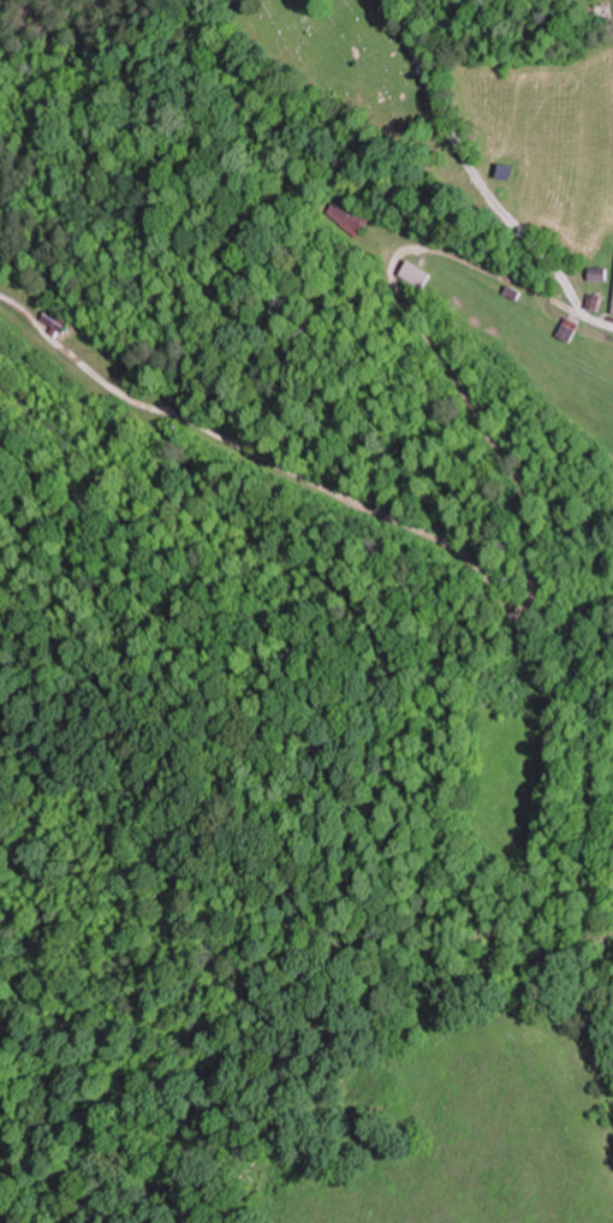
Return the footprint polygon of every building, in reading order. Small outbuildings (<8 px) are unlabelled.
[(372,216),(338,193),(323,216),(357,238),(372,216)] [(398,275),(420,289),(430,274),(408,259),(398,275)] [(605,267),(588,267),(588,280),(605,280),(605,267)] [(70,322),(49,307),(39,321),(60,336),(70,322)] [(576,324),(563,319),(555,337),(568,342),(576,324)]
